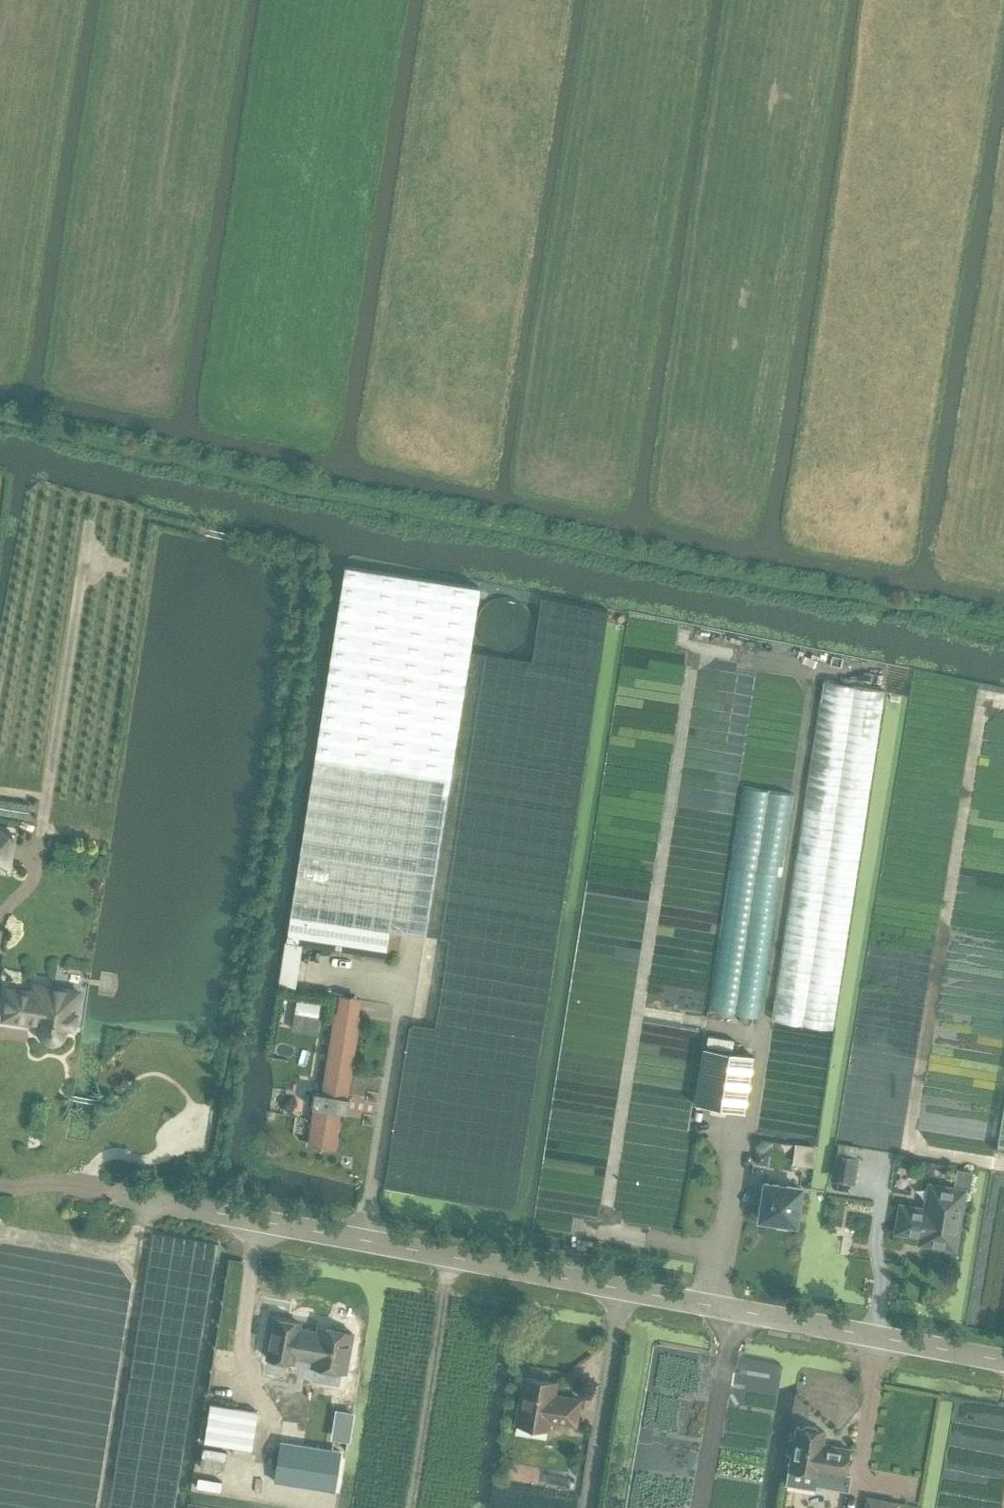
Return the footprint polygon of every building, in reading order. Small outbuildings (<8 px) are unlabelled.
[(480,586),(345,565),(290,914),(389,930),(425,936),(480,586)] [(775,1019),(833,1030),(887,690),(822,681),(775,1019)] [(26,819),(29,804),(0,799),(0,815),(26,819)] [(13,834),(0,832),(0,868),(7,869),(13,834)] [(295,985),(298,965),(303,942),(386,955),(389,930),(290,914),(279,982),(295,985)] [(33,992),(7,988),(2,1019),(39,1024),(39,1028),(39,1030),(40,1035),(43,1040),(49,1042),(54,1043),(58,1041),(62,1038),(64,1035),(65,1032),(66,1028),(73,1029),(79,991),(34,984),(33,992)] [(347,1112),(349,1096),(345,1095),(361,998),(339,994),(324,1092),(314,1090),(312,1106),(316,1107),(310,1143),(333,1146),(339,1111),(347,1112)] [(298,996),(295,1013),(318,1016),(321,1000),(298,996)] [(695,1103),(744,1111),(754,1055),(704,1047),(695,1103)] [(756,1152),(755,1163),(766,1164),(767,1153),(756,1152)] [(854,1184),(859,1158),(836,1154),(831,1180),(854,1184)] [(789,1222),(795,1223),(800,1188),(765,1182),(760,1218),(777,1221),(776,1225),(788,1227),(789,1222)] [(895,1222),(897,1222),(896,1231),(933,1237),(932,1244),(954,1248),(964,1190),(927,1184),(923,1209),(900,1205),(899,1214),(896,1213),(895,1222)] [(291,1361),(292,1355),(313,1359),(312,1364),(345,1370),(352,1331),(348,1330),(347,1327),(336,1325),(334,1328),(319,1325),(318,1331),(297,1327),(299,1321),(273,1316),(266,1356),(291,1361)] [(554,1395),(556,1382),(523,1377),(516,1423),(548,1429),(549,1420),(575,1425),(580,1399),(554,1395)] [(210,1403),(204,1442),(251,1450),(257,1411),(210,1403)] [(796,1426),(786,1483),(815,1488),(818,1470),(844,1474),(849,1448),(828,1444),(828,1446),(822,1445),(824,1430),(818,1429),(816,1427),(805,1425),(802,1427),(796,1426)] [(281,1441),(274,1481),(334,1491),(340,1451),(281,1441)] [(867,1497),(865,1507),(898,1507),(899,1502),(867,1497)]
